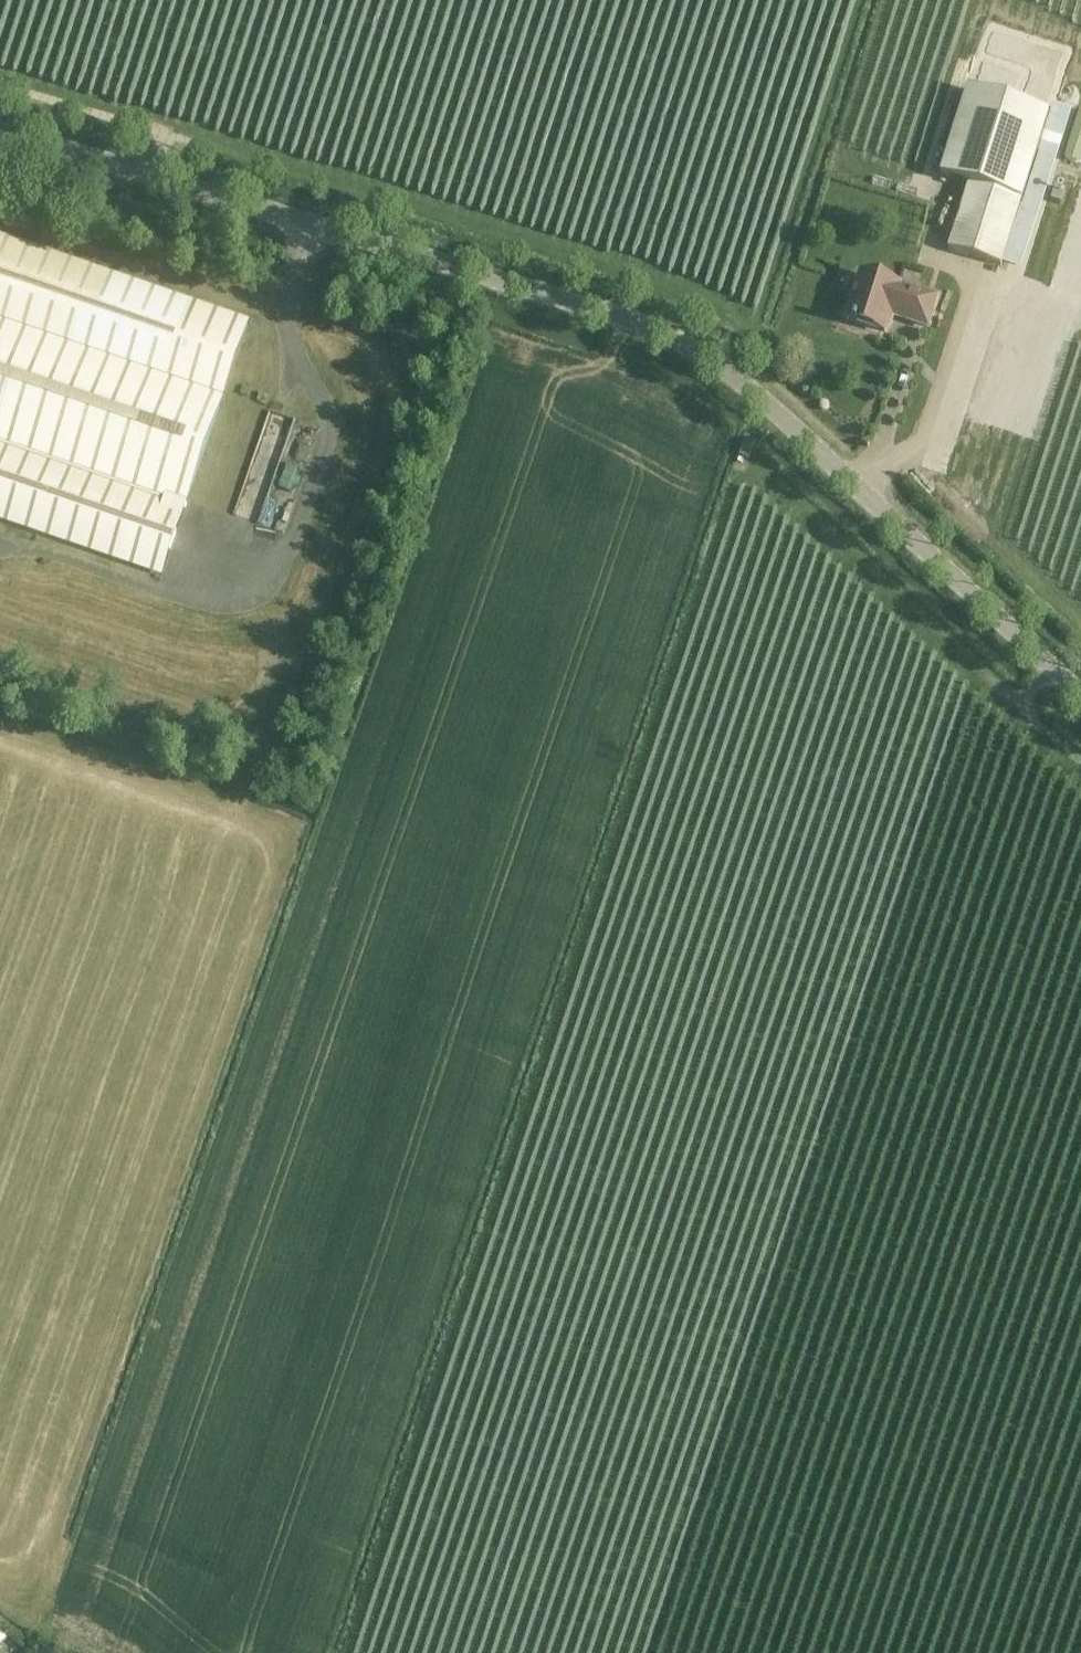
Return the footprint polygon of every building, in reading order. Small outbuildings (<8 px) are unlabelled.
[(1001,266),(1050,114),(967,87),(941,176),(970,184),(949,250),(1001,266)] [(0,236),(0,517),(162,573),(249,322),(0,236)] [(936,297),(861,273),(846,320),(884,332),(889,315),(927,327),(936,297)] [(267,412),(238,514),(265,521),(283,457),(306,463),(317,425),(267,412)] [(749,459),(753,443),(744,441),(740,456),(749,459)]
